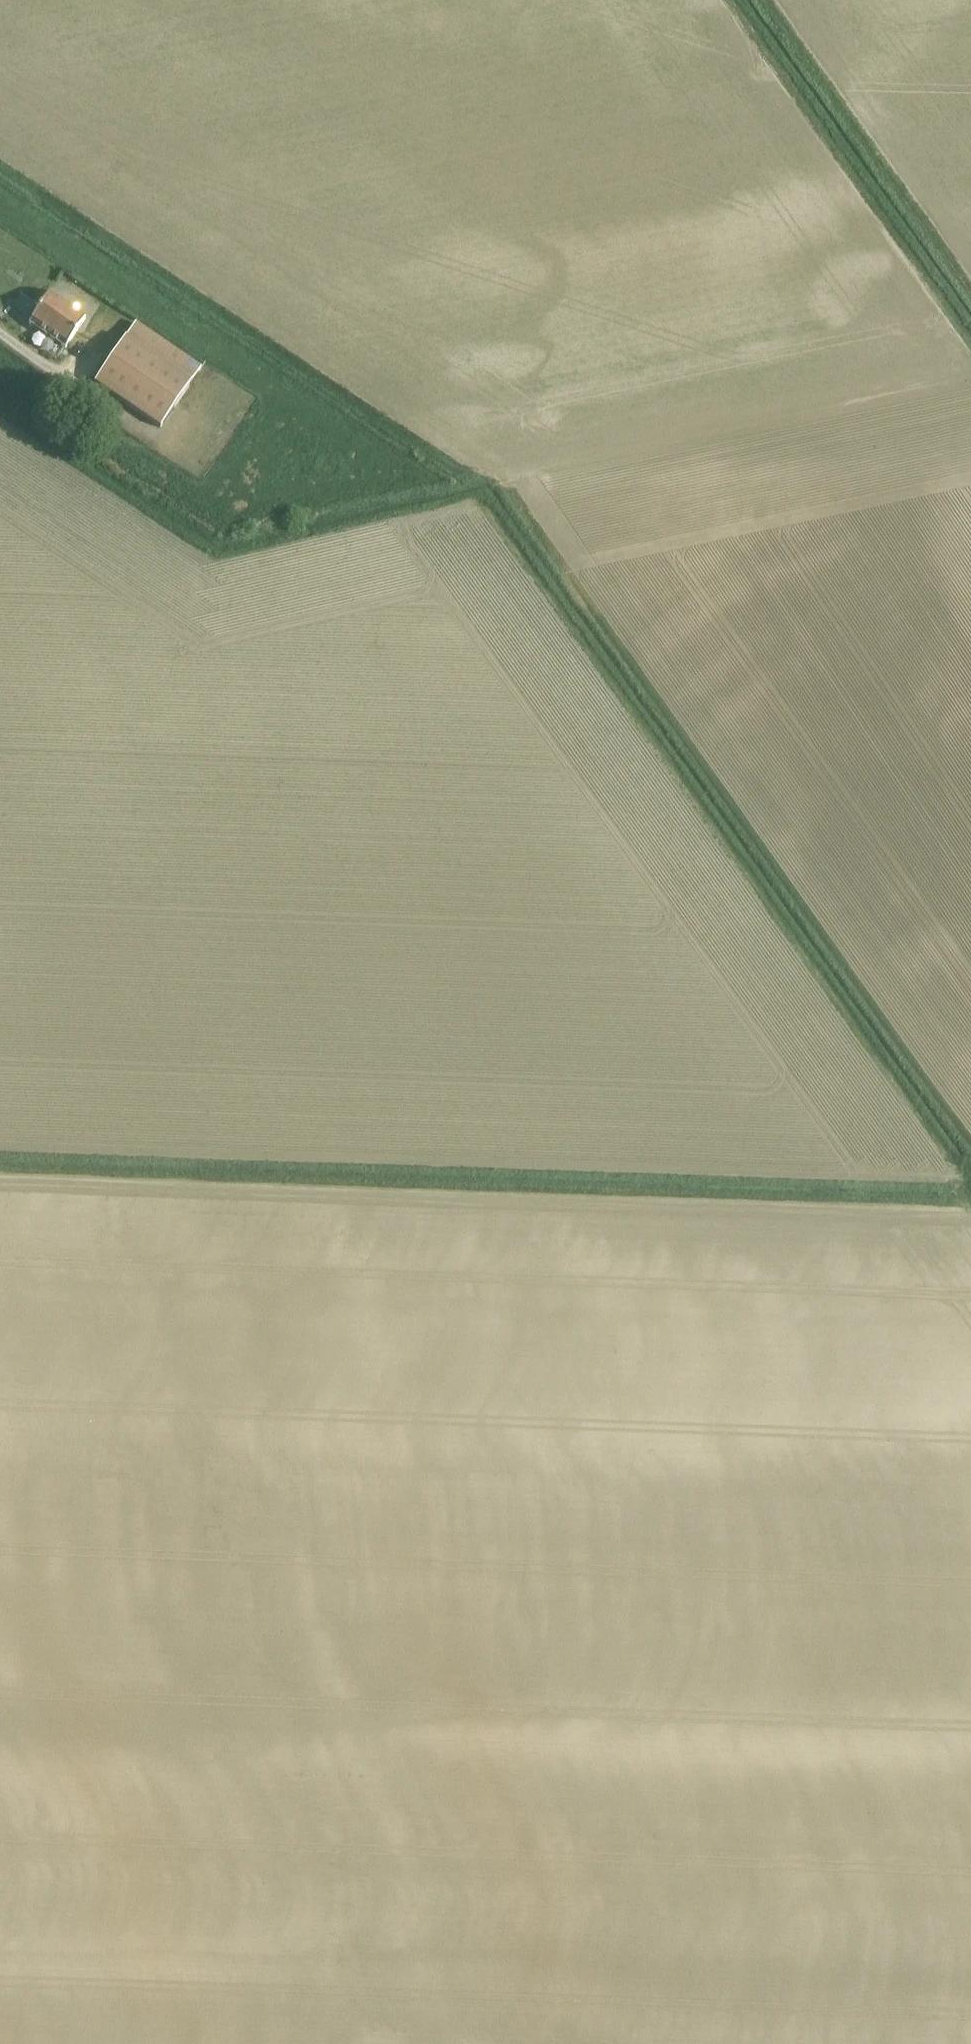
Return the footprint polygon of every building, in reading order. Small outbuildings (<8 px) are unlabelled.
[(86,320),(69,308),(51,296),(51,295),(46,292),(40,300),(40,299),(36,305),(40,308),(29,324),(65,349),(86,320)] [(161,428),(172,412),(201,366),(152,335),(136,324),(95,383),(161,428)]
